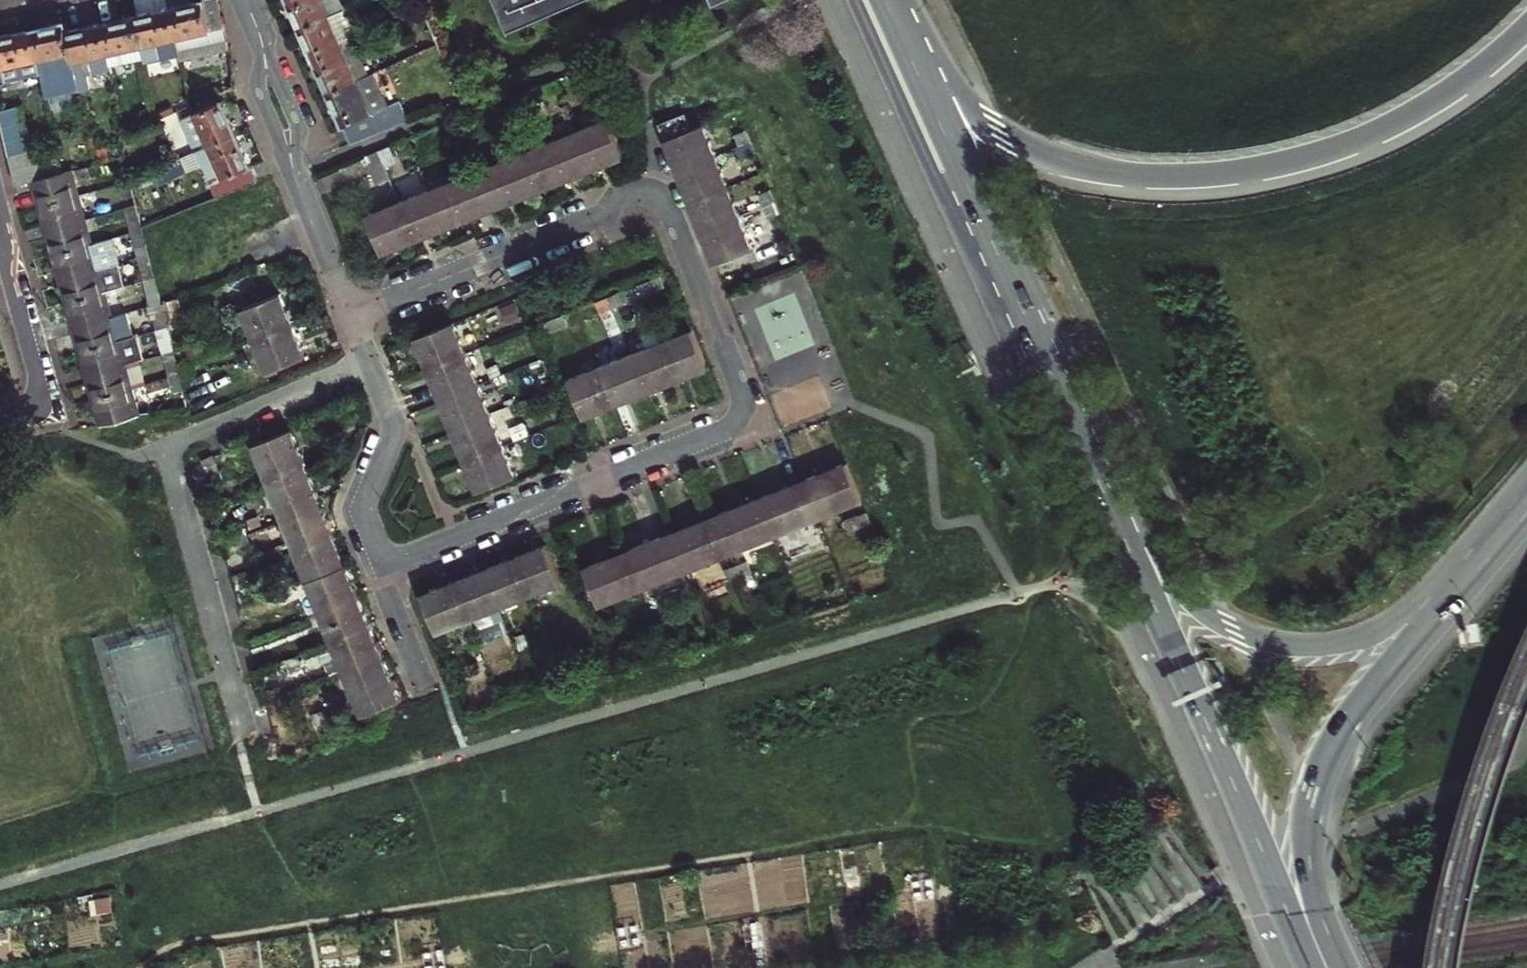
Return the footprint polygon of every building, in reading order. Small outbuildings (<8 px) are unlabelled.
[(150,4),(133,8),(145,59),(178,51),(167,0),(150,4)] [(167,0),(178,51),(226,41),(217,0),(168,0),(167,0)] [(289,4),(296,20),(341,1),(343,0),(288,0),(289,4)] [(502,36),(587,0),(487,0),(502,36)] [(341,1),(296,20),(303,36),(310,52),(350,35),(354,33),(341,1)] [(145,59),(133,8),(117,12),(99,16),(111,67),(145,59)] [(40,66),(47,97),(81,89),(65,24),(63,14),(38,20),(29,22),(40,66)] [(65,24),(81,89),(91,86),(89,75),(111,70),(111,67),(99,16),(80,20),(65,24)] [(6,77),(6,74),(40,66),(29,22),(3,28),(0,29),(0,78),(6,77)] [(317,71),(324,86),(365,68),(350,35),(310,52),(317,71)] [(335,112),(345,137),(400,116),(392,95),(380,100),(367,68),(365,68),(324,86),(335,112)] [(190,145),(233,127),(226,110),(219,94),(176,112),(190,145)] [(1,119),(26,113),(23,99),(0,104),(0,112),(1,119)] [(656,112),(663,128),(688,118),(680,102),(656,112)] [(606,110),(366,210),(382,247),(621,148),(606,110)] [(704,111),(688,118),(663,128),(670,144),(671,147),(677,159),(717,142),(704,111)] [(1,119),(5,133),(30,127),(26,113),(1,119)] [(736,134),(750,128),(745,119),(732,124),(736,134)] [(30,127),(5,133),(7,141),(8,147),(34,142),(30,127)] [(208,190),(253,173),(242,149),(233,127),(190,145),(208,190)] [(750,128),(736,134),(741,145),(755,139),(750,128)] [(411,141),(314,172),(322,195),(371,179),(378,200),(425,184),(411,141)] [(37,154),(34,142),(8,147),(12,160),(37,154)] [(717,142),(677,159),(684,176),(689,189),(730,171),(717,142)] [(41,171),(63,165),(59,149),(37,155),(41,171)] [(31,174),(41,171),(37,155),(37,154),(12,160),(16,178),(31,174)] [(127,173),(123,158),(113,161),(117,176),(127,173)] [(71,162),(63,165),(41,171),(31,174),(35,188),(39,199),(78,187),(71,162)] [(743,202),(730,171),(689,189),(695,202),(703,219),(743,202)] [(131,187),(127,173),(117,176),(121,189),(131,187)] [(778,187),(773,176),(759,181),(764,193),(778,187)] [(85,211),(78,187),(39,199),(43,212),(46,223),(85,211)] [(778,187),(764,193),(769,205),(784,199),(778,187)] [(757,233),(743,202),(703,219),(710,235),(716,250),(757,233)] [(141,220),(136,206),(126,209),(130,223),(141,220)] [(53,247),(92,235),(85,211),(46,223),(49,235),(53,247)] [(148,245),(141,220),(130,223),(138,248),(148,245)] [(99,260),(92,235),(53,247),(57,260),(60,272),(99,260)] [(155,269),(148,245),(138,248),(145,272),(155,269)] [(64,284),(67,296),(120,280),(129,277),(122,253),(99,260),(60,272),(64,284)] [(653,271),(647,257),(636,261),(642,275),(653,271)] [(636,261),(624,267),(630,280),(642,275),(636,261)] [(162,293),(155,269),(145,272),(152,296),(162,293)] [(624,283),(618,270),(607,274),(613,288),(624,283)] [(607,274),(594,280),(600,293),(613,288),(607,274)] [(120,280),(67,296),(71,307),(74,319),(127,304),(120,280)] [(290,311),(282,291),(243,308),(256,338),(294,321),(290,311)] [(169,318),(162,293),(152,296),(147,298),(154,322),(159,321),(169,318)] [(130,303),(127,304),(74,319),(79,333),(81,343),(138,327),(130,303)] [(429,348),(435,361),(474,344),(459,310),(420,327),(429,348)] [(697,316),(665,329),(682,367),(699,359),(713,354),(697,316)] [(169,318),(159,321),(166,344),(176,341),(169,318)] [(256,338),(270,371),(308,355),(302,340),(294,321),(256,338)] [(138,327),(81,343),(85,356),(89,367),(143,351),(150,349),(143,325),(138,327)] [(665,329),(636,342),(652,379),(665,374),(682,367),(665,329)] [(184,365),(176,341),(166,344),(173,369),(184,365)] [(652,379),(636,342),(606,354),(622,391),(637,385),(652,379)] [(442,378),(449,392),(488,375),(474,344),(435,361),(442,378)] [(143,351),(89,367),(92,378),(96,391),(134,380),(150,375),(143,351)] [(606,398),(622,391),(606,354),(576,367),(592,404),(606,398)] [(208,358),(196,364),(202,377),(214,372),(208,358)] [(184,365),(173,369),(180,392),(191,389),(184,365)] [(456,409),(462,423),(501,406),(488,375),(449,392),(456,409)] [(134,380),(96,391),(100,406),(103,415),(141,404),(134,380)] [(468,437),(474,450),(513,434),(501,406),(462,423),(468,437)] [(261,443),(278,485),(316,468),(308,451),(298,427),(261,443)] [(513,434),(474,450),(480,463),(487,480),(526,463),(513,434)] [(811,464),(827,500),(870,482),(854,446),(832,455),(811,464)] [(786,475),(768,482),(784,519),(827,500),(811,464),(786,475)] [(316,468),(278,485),(291,516),(330,499),(322,483),(316,468)] [(725,500),(741,537),(784,519),(768,482),(745,492),(725,500)] [(291,516),(305,547),(343,530),(336,515),(330,499),(291,516)] [(684,518),(700,555),(741,537),(725,500),(703,510),(684,518)] [(643,535),(660,573),(700,555),(684,518),(663,527),(643,535)] [(260,530),(256,519),(243,525),(247,536),(260,530)] [(266,543),(260,530),(247,536),(253,549),(266,543)] [(343,530),(305,547),(318,578),(356,561),(351,547),(343,530)] [(542,540),(527,546),(543,583),(574,569),(558,533),(542,540)] [(620,546),(594,557),(610,594),(660,573),(643,535),(620,546)] [(543,583),(527,546),(513,552),(498,559),(514,596),(543,583)] [(482,566),(467,572),(483,609),(514,596),(498,559),(482,566)] [(318,578),(331,609),(370,591),(363,577),(356,561),(318,578)] [(449,580),(435,586),(452,623),(483,609),(467,572),(449,580)] [(262,590),(267,601),(280,595),(274,584),(262,590)] [(331,609),(345,640),(384,623),(376,606),(370,591),(331,609)] [(280,595),(267,601),(273,613),(285,608),(280,595)] [(740,617),(729,622),(734,634),(745,630),(740,617)] [(722,639),(734,634),(729,622),(717,628),(722,639)] [(345,640),(358,672),(397,654),(391,639),(384,623),(345,640)] [(282,654),(287,666),(299,661),(293,649),(282,654)] [(397,654),(358,672),(377,712),(415,696),(407,677),(397,654)] [(305,673),(299,661),(287,666),(292,679),(305,673)] [(1509,699),(1507,705),(1521,710),(1525,704),(1509,699)]
